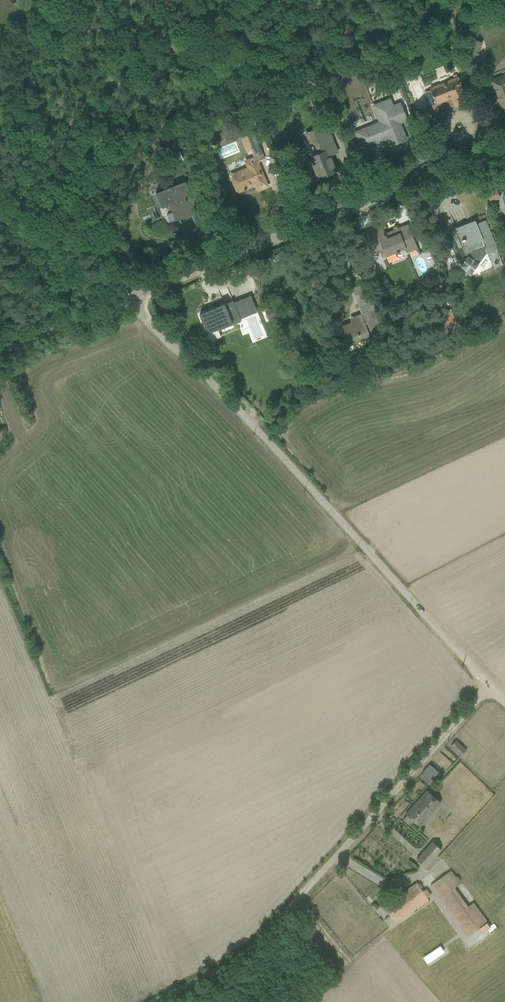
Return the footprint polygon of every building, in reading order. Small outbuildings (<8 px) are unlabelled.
[(485,80),(496,107),(504,103),(504,71),(485,80)] [(457,76),(418,92),(425,110),(468,97),(457,76)] [(375,124),(350,135),(359,152),(400,136),(398,127),(405,123),(396,105),(388,106),(385,100),(368,106),(375,124)] [(300,156),(308,181),(334,172),(329,156),(337,150),(325,126),(300,135),(310,153),(300,156)] [(241,169),(222,176),(236,196),(259,190),(251,168),(256,160),(251,156),(240,162),(241,169)] [(163,203),(154,203),(167,225),(188,217),(189,201),(179,197),(176,185),(159,192),(163,203)] [(482,219),(446,234),(463,271),(499,255),(482,219)] [(371,263),(387,268),(416,258),(402,227),(385,234),(377,225),(354,232),(371,263)] [(230,301),(193,314),(202,334),(240,321),(230,301)] [(334,322),(344,350),(381,335),(369,303),(334,322)] [(440,801),(429,791),(409,813),(420,823),(440,801)] [(444,844),(435,836),(420,853),(428,861),(444,844)] [(445,872),(430,885),(470,933),(485,920),(445,872)] [(395,909),(424,891),(418,881),(389,899),(395,909)]
